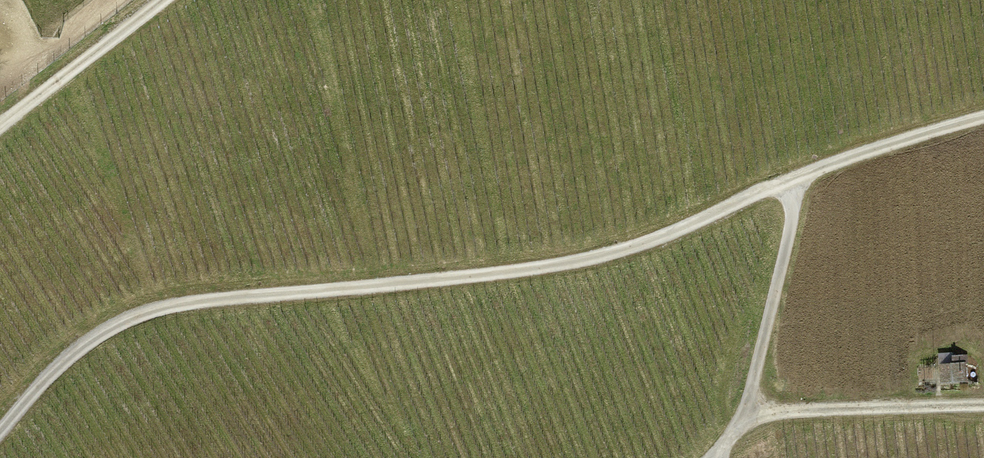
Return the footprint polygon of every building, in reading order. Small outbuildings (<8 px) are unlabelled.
[(975,355),(934,358),(936,384),(977,381),(975,355)]
